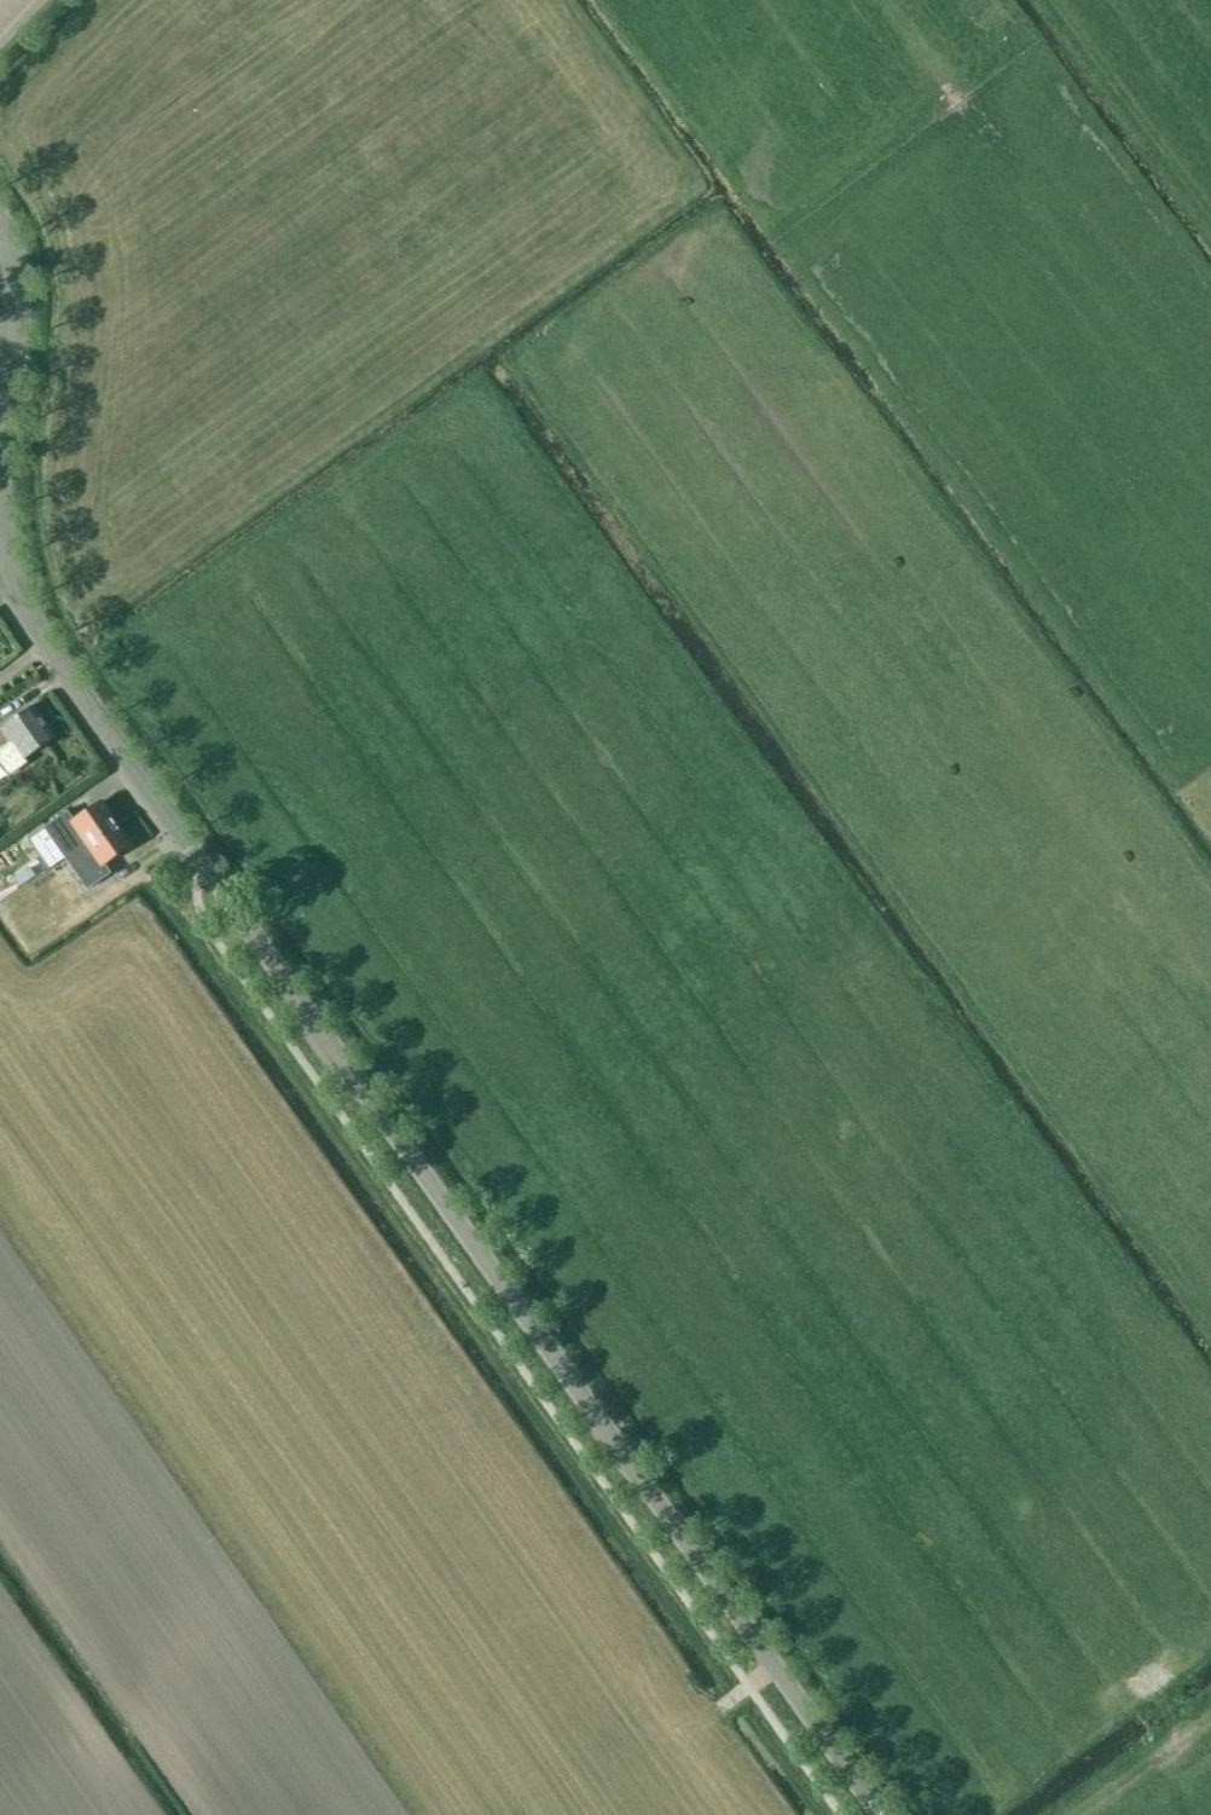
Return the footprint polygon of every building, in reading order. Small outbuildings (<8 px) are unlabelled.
[(0,728),(0,730),(21,760),(55,737),(33,705),(0,728)] [(115,822),(101,801),(74,820),(73,819),(68,823),(65,819),(51,829),(63,846),(77,836),(83,845),(115,822)] [(130,845),(129,843),(115,822),(83,845),(90,855),(75,865),(87,881),(102,871),(100,868),(105,864),(104,863),(130,845)]
